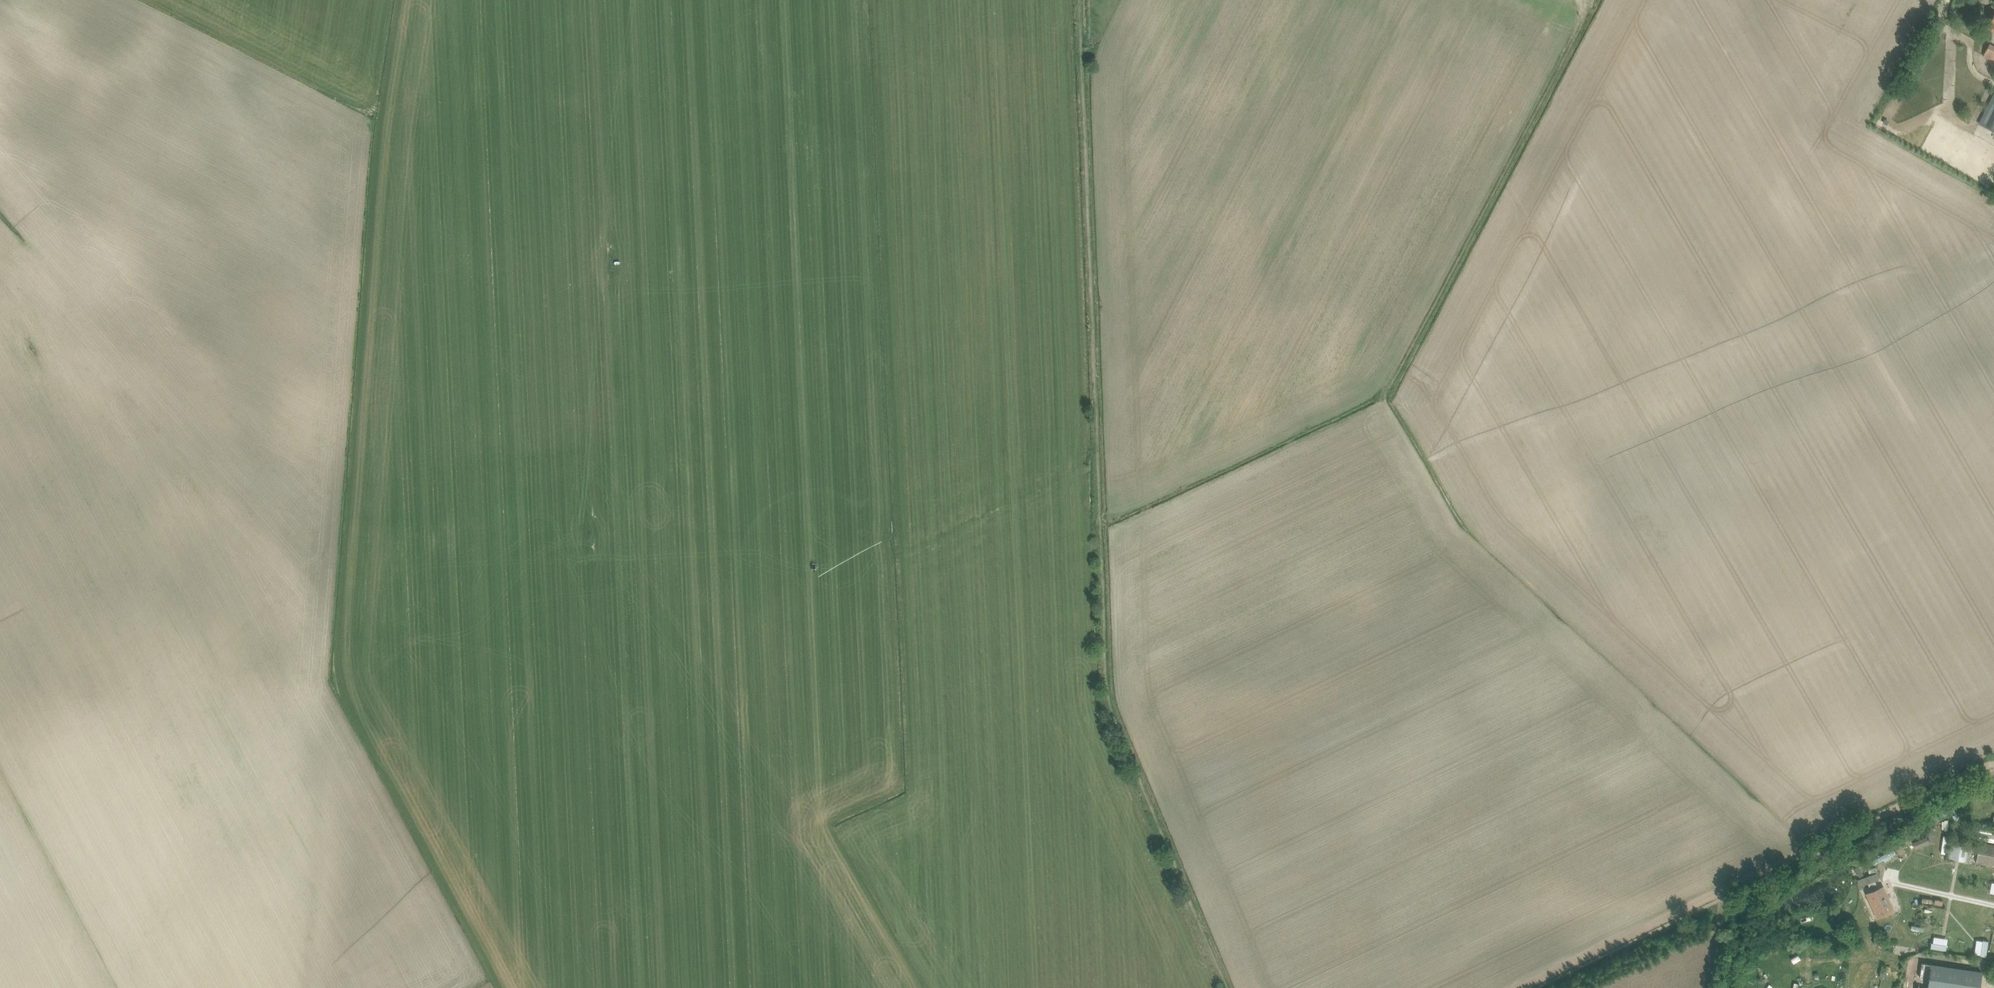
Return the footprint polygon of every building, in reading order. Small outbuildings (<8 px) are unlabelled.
[(1960,108),(1982,49),(1943,35),(1921,93),(1960,108)] [(1984,55),(1993,60),(1993,46),(1989,44),(1984,55)] [(1985,126),(1993,131),(1993,108),(1985,126)] [(1927,837),(1913,843),(1916,849),(1931,842),(1931,844),(1935,842),(1930,830),(1926,832),(1929,839),(1928,839),(1927,837)] [(1946,853),(1949,833),(1938,832),(1937,840),(1942,840),(1940,853),(1946,853)] [(1950,841),(1948,854),(1967,858),(1969,845),(1950,841)] [(1976,862),(1993,866),(1993,845),(1979,843),(1976,862)] [(1883,888),(1868,895),(1878,917),(1893,910),(1883,888)] [(1989,941),(1983,940),(1980,956),(1986,957),(1989,941)] [(1947,945),(1931,943),(1930,949),(1946,951),(1947,945)] [(1918,987),(1931,987),(1934,965),(1922,963),(1918,987)] [(1966,987),(1979,987),(1982,972),(1969,970),(1966,987)]
